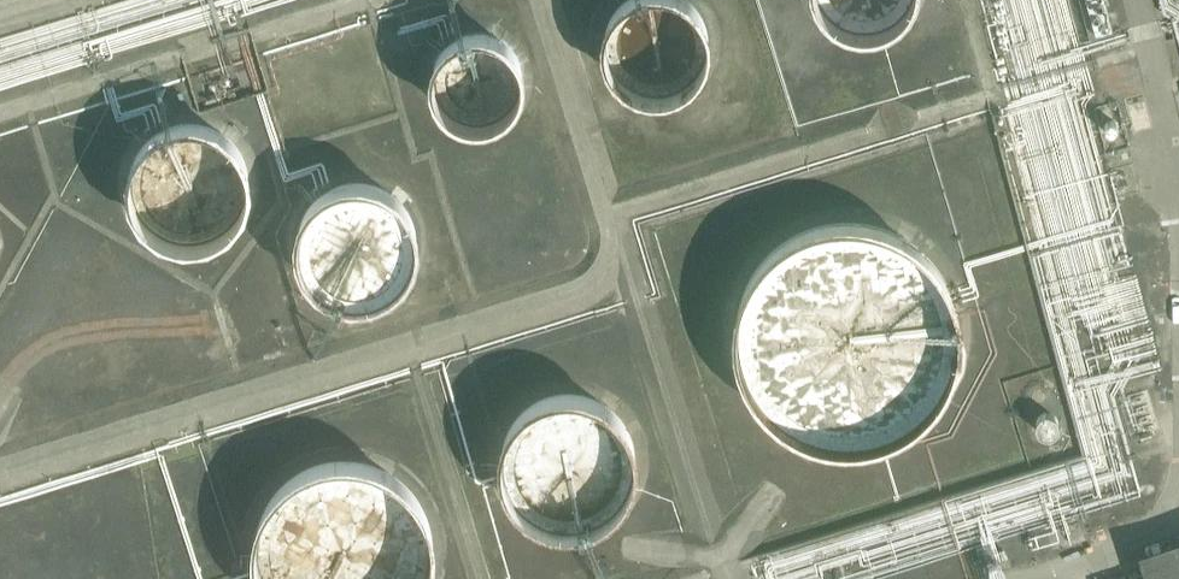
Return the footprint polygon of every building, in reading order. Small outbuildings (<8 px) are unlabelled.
[(715,32),(714,23),(711,12),(705,2),(704,0),(616,0),(615,2),(609,12),(606,21),(605,30),(606,41),(609,52),(613,61),(620,70),(628,77),(635,81),(646,85),(657,87),(670,86),(680,83),(690,78),(697,72),(704,64),(709,55),(713,46),(714,33),(715,32)] [(816,2),(823,9),(831,17),(841,22),(851,25),(861,26),(873,25),(882,23),(892,18),(902,10),(909,2),(910,0),(816,0),(816,2)] [(528,74),(528,73),(527,63),(524,53),(519,45),(514,38),(507,33),(499,28),(489,25),(480,24),(469,25),(459,28),(451,33),(445,38),(439,45),(434,53),(431,63),(430,73),(431,82),(433,91),(437,98),(443,106),(451,113),(458,117),(467,121),(476,122),(484,122),(494,120),(503,116),(511,110),(518,103),(523,95),(527,83),(528,74)] [(256,176),(256,174),(255,162),(251,149),(245,138),(237,129),(229,122),(217,115),(205,111),(193,110),(181,110),(167,114),(153,122),(146,128),(137,138),(132,148),(128,160),(126,172),(127,186),(130,197),(136,209),(144,220),(154,228),(166,234),(177,238),(190,239),(204,238),(213,236),(226,230),(236,221),(244,212),(251,200),(255,187),(256,176)] [(423,234),(423,233),(421,220),(418,208),(412,196),(403,186),(392,178),(381,172),(369,169),(355,168),(343,170),(330,175),(320,180),(312,188),(305,196),(299,207),(295,220),(294,233),(295,246),(299,258),(304,268),(311,276),(320,285),(332,291),(344,295),(357,297),(370,296),(380,293),(392,287),(402,280),(411,269),(417,260),(421,246),(423,234)] [(966,329),(966,327),(965,315),(963,302),(960,291),(956,281),(951,270),(945,260),(938,252),(930,243),(921,235),(913,229),(906,225),(893,219),(880,215),(872,213),(862,211),(849,211),(837,211),(827,213),(819,215),(804,220),(786,229),(778,235),(769,243),(761,252),(754,260),(749,269),(743,281),(739,291),(736,303),(734,315),(733,327),(734,339),(736,351),(742,370),(751,388),(758,398),(766,407),(775,415),(783,422),(795,429),(804,433),(819,439),(827,440),(847,443),(862,442),(872,440),(891,435),(904,429),(913,424),(921,418),(930,410),(938,401),(945,393),(950,385),(956,374),(961,361),(963,351),(965,339),(966,329)] [(640,454),(640,453),(638,440),(635,427),(630,417),(620,404),(610,396),(598,389),(583,384),(573,383),(558,384),(546,387),(533,393),(521,402),(512,412),(505,425),(500,439),(499,453),(500,468),(504,481),(511,493),(520,504),(532,513),(542,518),(555,522),(567,524),(581,523),(593,519),(607,513),(618,504),(626,495),(633,483),(638,468),(640,454)] [(439,542),(437,524),(436,516),(432,505),(427,496),(422,488),(416,480),(409,473),(396,463),(385,457),(377,454),(360,449),(350,448),(340,448),(322,451),(305,457),(298,461),(288,467),(277,477),(266,491),(258,507),(253,524),(251,542),(252,558),(254,566),(258,577),(259,578),(432,578),(437,562),(439,544),(439,542)] [(1138,551),(1144,571),(1118,578),(1178,578),(1178,539),(1138,551)]
